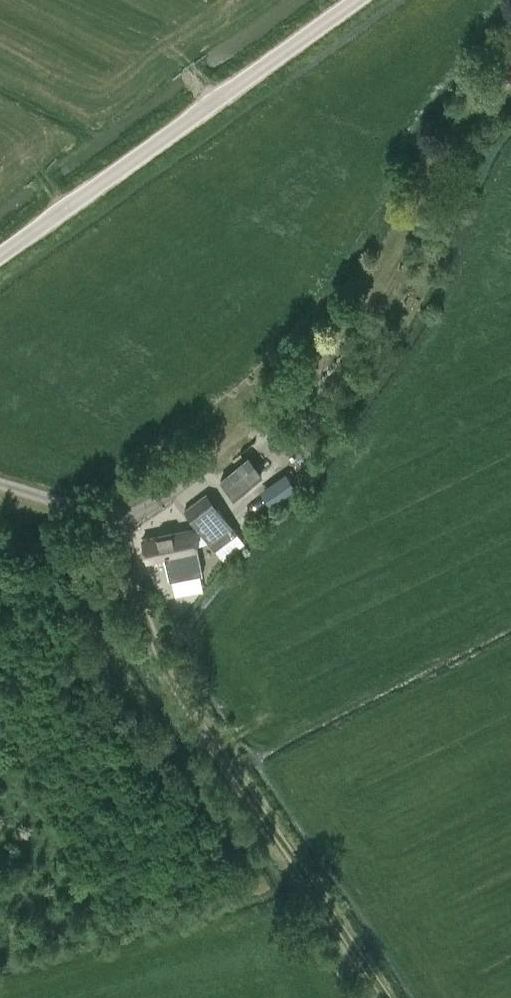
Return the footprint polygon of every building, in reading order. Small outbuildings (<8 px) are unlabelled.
[(250,457),(220,480),(233,497),(263,473),(250,457)] [(286,472),(264,488),(274,503),(297,487),(286,472)] [(237,532),(207,492),(184,509),(214,549),(237,532)] [(144,539),(149,561),(197,551),(193,529),(144,539)]
